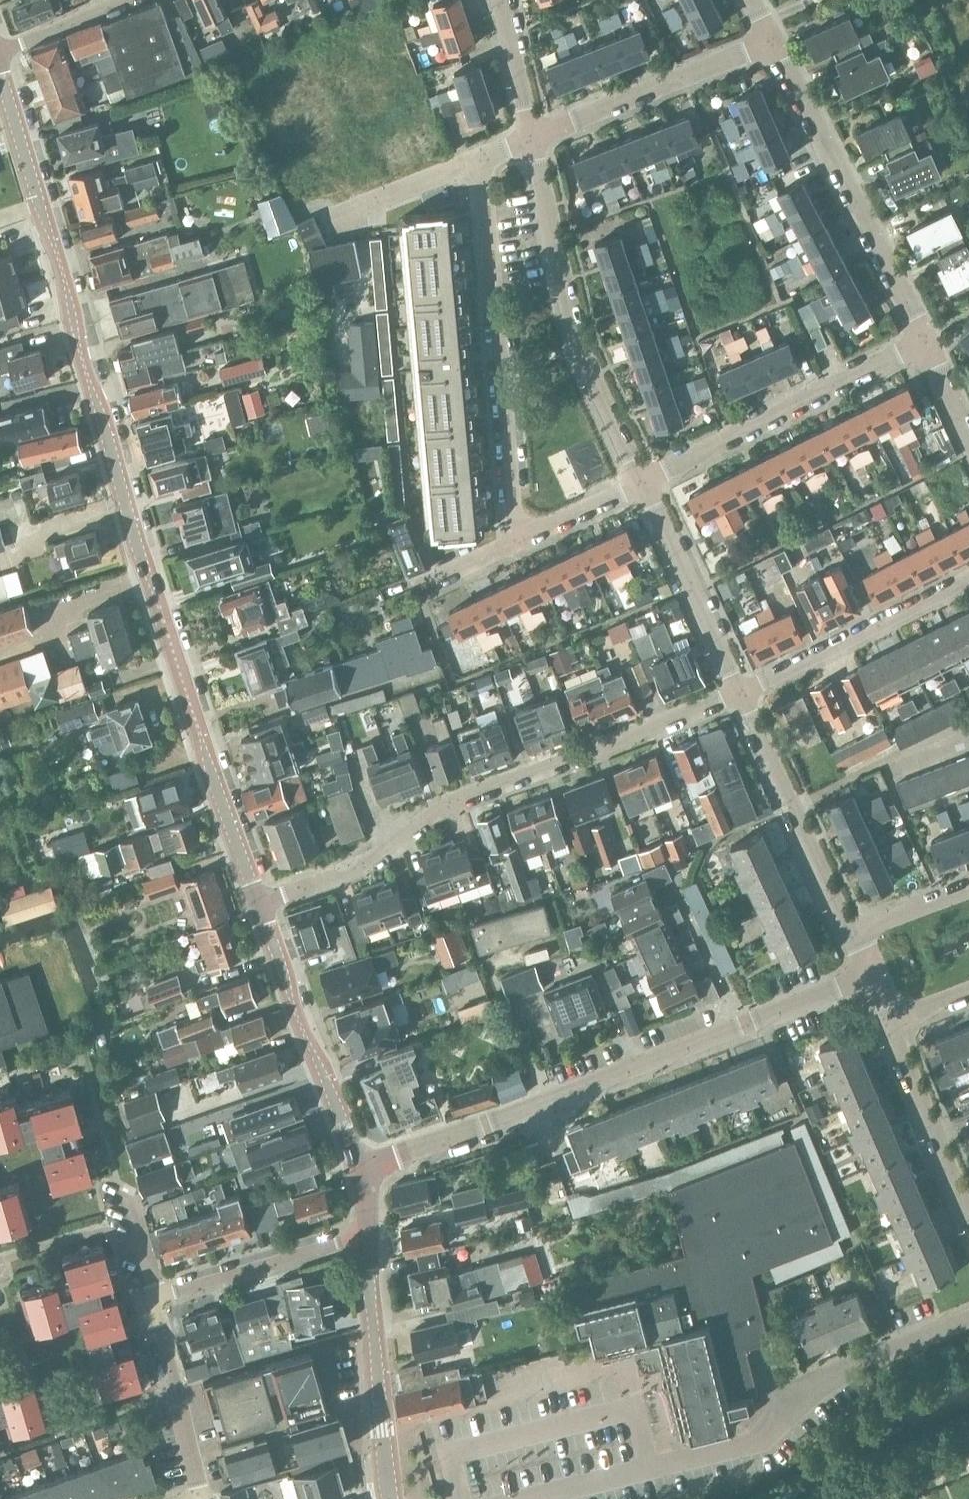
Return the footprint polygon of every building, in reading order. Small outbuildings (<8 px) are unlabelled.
[(15,7),(22,27),(52,16),(51,12),(64,7),(61,0),(34,0),(15,7)] [(185,20),(195,16),(188,0),(177,0),(185,20)] [(218,20),(224,34),(235,29),(222,0),(196,0),(208,25),(218,20)] [(277,8),(266,13),(260,0),(254,0),(248,2),(260,30),(282,21),(277,8)] [(314,13),(323,9),(319,0),(309,0),(314,13)] [(434,6),(441,28),(442,29),(468,20),(461,0),(450,0),(434,6)] [(688,10),(689,10),(710,0),(684,0),(688,10)] [(689,10),(700,33),(723,22),(713,0),(710,0),(689,10)] [(841,1),(830,5),(834,16),(845,11),(841,1)] [(154,85),(205,65),(182,13),(168,18),(162,3),(129,16),(128,13),(69,35),(76,56),(79,64),(97,58),(98,59),(114,53),(122,77),(125,85),(128,95),(154,85)] [(667,9),(664,10),(668,20),(671,19),(679,15),(674,5),(667,9)] [(620,11),(609,15),(613,27),(624,23),(620,11)] [(613,27),(609,15),(599,19),(603,31),(614,29),(613,27)] [(671,19),(668,20),(673,30),(675,29),(684,25),(679,15),(671,19)] [(837,60),(874,43),(869,32),(858,37),(849,17),(807,35),(817,56),(832,49),(837,60)] [(431,32),(421,36),(424,44),(444,37),(449,52),(476,43),(468,20),(442,29),(431,32)] [(281,28),(278,22),(260,30),(259,30),(261,36),(281,28)] [(428,25),(417,29),(420,36),(421,36),(431,32),(428,25)] [(616,39),(626,63),(649,54),(639,30),(616,39)] [(568,47),(578,43),(574,31),(563,35),(568,47)] [(568,47),(563,35),(553,39),(558,51),(568,47)] [(31,49),(42,79),(72,68),(61,38),(31,49)] [(222,39),(201,48),(210,67),(230,58),(222,39)] [(594,48),(603,72),(626,63),(616,39),(594,48)] [(874,43),(837,60),(842,71),(838,72),(848,93),(889,75),(874,43)] [(571,56),(581,81),(603,72),(594,48),(571,56)] [(114,53),(98,59),(104,77),(108,76),(111,81),(122,77),(114,53)] [(581,81),(571,56),(548,66),(558,90),(581,81)] [(931,57),(919,63),(926,77),(937,71),(931,57)] [(461,85),(439,93),(443,104),(489,89),(481,66),(457,74),(461,85)] [(72,68),(42,79),(49,97),(78,87),(72,68)] [(125,85),(122,77),(111,81),(108,76),(104,77),(109,91),(125,85)] [(78,87),(49,97),(57,119),(86,109),(78,87)] [(761,88),(737,98),(747,121),(771,110),(761,88)] [(218,89),(210,92),(216,115),(224,112),(218,89)] [(489,89),(443,104),(448,116),(469,109),(473,121),(497,112),(489,89)] [(771,110),(747,121),(757,143),(781,133),(771,110)] [(59,121),(62,132),(60,132),(67,158),(77,155),(80,167),(140,150),(133,126),(103,135),(99,121),(85,125),(82,114),(59,121)] [(914,146),(909,135),(910,134),(901,114),(858,133),(868,154),(883,146),(888,158),(914,146)] [(739,125),(739,124),(733,115),(722,119),(726,130),(739,125)] [(689,116),(666,125),(675,150),(677,149),(685,170),(695,166),(687,145),(698,141),(689,116)] [(666,125),(643,134),(653,158),(656,166),(661,179),(664,178),(672,175),(664,154),(675,150),(666,125)] [(739,125),(726,130),(730,138),(741,135),(739,125)] [(926,130),(914,136),(918,144),(929,139),(926,130)] [(757,143),(736,153),(740,162),(761,152),(767,166),(791,155),(781,133),(757,143)] [(643,134),(621,142),(630,167),(653,158),(643,134)] [(930,139),(914,146),(888,158),(893,169),(889,171),(898,192),(940,172),(931,152),(935,150),(930,139)] [(621,142),(598,151),(608,176),(611,184),(617,198),(619,203),(630,199),(619,171),(630,167),(621,142)] [(598,151),(575,160),(585,184),(608,176),(598,151)] [(161,158),(154,160),(157,172),(165,169),(161,158)] [(129,181),(157,173),(157,172),(154,160),(125,169),(126,173),(129,181)] [(656,166),(647,171),(652,183),(652,182),(661,179),(656,166)] [(695,166),(685,170),(689,182),(699,179),(695,166)] [(101,167),(71,176),(77,196),(129,181),(126,173),(105,179),(101,167)] [(169,179),(166,170),(157,173),(160,182),(169,179)] [(129,181),(77,196),(83,216),(113,208),(125,204),(122,193),(131,190),(160,182),(157,173),(129,181)] [(664,178),(661,179),(665,191),(674,188),(670,176),(664,178)] [(786,206),(766,216),(771,225),(782,219),(790,215),(814,202),(803,180),(779,193),(785,205),(786,206)] [(771,181),(764,185),(767,191),(774,188),(771,181)] [(964,182),(954,187),(958,196),(968,191),(964,182)] [(611,184),(602,189),(607,201),(617,198),(611,184)] [(298,223),(300,222),(283,192),(260,200),(272,234),(299,224),(298,223)] [(177,210),(173,198),(126,210),(130,224),(177,210)] [(814,202),(790,215),(802,236),(826,224),(814,202)] [(951,209),(906,230),(917,254),(936,245),(940,255),(958,246),(967,242),(965,237),(962,232),(951,209)] [(427,213),(406,215),(406,218),(407,224),(407,227),(434,524),(434,527),(435,533),(435,536),(485,532),(484,517),(478,517),(477,505),(482,504),(482,506),(483,506),(482,499),(481,499),(482,501),(477,502),(476,489),(481,488),(479,461),(473,462),(472,449),(477,449),(477,451),(478,451),(477,444),(477,446),(472,447),(471,434),(476,433),(474,406),(468,407),(467,394),(472,394),(472,396),(473,396),(472,389),(471,389),(472,391),(467,392),(466,379),(471,378),(470,364),(469,350),(467,336),(462,336),(460,323),(465,323),(465,325),(466,325),(466,318),(465,318),(465,320),(460,321),(459,308),(465,308),(462,281),(457,281),(455,268),(460,268),(460,270),(461,270),(461,263),(460,263),(460,265),(455,266),(454,253),(460,253),(458,236),(457,236),(458,238),(453,238),(452,226),(457,225),(456,210),(435,212),(427,213)] [(88,247),(119,238),(118,232),(123,231),(119,217),(114,219),(112,213),(81,222),(88,247)] [(651,241),(659,239),(651,215),(643,218),(651,241)] [(356,241),(327,245),(315,216),(300,222),(298,223),(299,224),(310,248),(309,248),(309,253),(311,253),(316,282),(317,281),(322,306),(339,303),(335,275),(350,273),(351,275),(362,274),(356,241)] [(782,219),(771,225),(775,234),(786,229),(782,219)] [(788,259),(776,265),(781,275),(793,268),(806,262),(813,258),(837,245),(826,224),(802,236),(808,248),(788,258),(788,259)] [(177,263),(207,254),(201,234),(182,239),(179,230),(168,234),(129,245),(128,243),(92,254),(96,270),(94,270),(99,287),(177,264),(177,263)] [(629,259),(639,256),(652,252),(649,241),(626,248),(621,235),(596,244),(604,268),(629,259)] [(382,238),(370,239),(373,269),(377,308),(388,307),(382,237),(382,238)] [(940,255),(946,265),(941,267),(951,287),(953,287),(954,290),(957,292),(965,288),(966,285),(964,281),(968,279),(968,246),(967,242),(958,246),(940,255)] [(837,245),(813,258),(824,279),(848,267),(837,245)] [(20,279),(13,254),(1,257),(0,252),(0,285),(20,279)] [(652,252),(639,256),(642,264),(654,260),(652,252)] [(629,259),(604,268),(611,290),(637,282),(629,259)] [(212,270),(109,300),(114,319),(120,318),(125,337),(223,308),(255,299),(244,260),(212,270)] [(806,262),(793,268),(798,277),(808,271),(806,262)] [(781,275),(776,265),(770,268),(774,278),(781,275)] [(830,291),(811,301),(815,310),(816,311),(859,288),(848,267),(824,279),(830,291)] [(0,285),(0,329),(21,323),(16,308),(28,304),(20,279),(0,285)] [(619,313),(667,297),(664,286),(641,294),(637,282),(611,290),(619,313)] [(674,283),(664,286),(667,297),(678,294),(674,283)] [(811,312),(804,316),(819,349),(829,344),(820,324),(819,319),(839,309),(847,323),(871,311),(859,288),(816,311),(815,310),(811,312)] [(627,336),(652,328),(647,314),(670,306),(667,297),(619,313),(627,336)] [(377,312),(383,374),(394,373),(389,311),(377,312)] [(205,314),(186,320),(190,331),(208,326),(205,314)] [(382,394),(376,321),(350,323),(354,370),(340,371),(340,398),(382,394)] [(756,329),(766,352),(766,351),(776,375),(799,365),(789,342),(777,347),(767,324),(756,329)] [(135,347),(119,351),(124,367),(154,358),(169,354),(170,354),(182,351),(175,327),(132,338),(135,347)] [(634,359),(660,351),(652,328),(627,336),(634,359)] [(961,337),(968,346),(968,330),(961,337)] [(670,348),(683,343),(680,335),(679,332),(668,336),(669,347),(670,348)] [(690,332),(680,335),(683,343),(693,340),(690,332)] [(745,335),(735,340),(739,350),(740,352),(750,347),(745,335)] [(734,338),(725,342),(730,354),(739,350),(735,340),(734,338)] [(14,369),(19,387),(50,378),(49,374),(51,373),(47,362),(45,363),(41,348),(26,353),(23,341),(0,348),(0,369),(1,373),(14,369)] [(642,382),(667,374),(663,360),(686,353),(683,343),(670,348),(660,351),(634,359),(642,382)] [(734,365),(721,370),(731,394),(754,385),(744,361),(740,352),(739,350),(730,354),(734,365)] [(154,358),(124,367),(129,387),(159,378),(158,375),(186,367),(182,351),(170,354),(169,354),(154,358)] [(225,351),(215,353),(218,363),(227,360),(225,351)] [(766,352),(744,361),(754,385),(776,375),(766,351),(766,352)] [(258,374),(254,359),(220,368),(224,383),(258,374)] [(642,382),(649,405),(698,389),(694,378),(671,386),(667,374),(642,382)] [(395,376),(383,378),(389,439),(400,438),(395,376)] [(162,386),(131,395),(137,415),(138,414),(167,406),(183,402),(177,382),(162,386)] [(885,396),(897,420),(898,420),(902,429),(909,440),(918,436),(908,415),(919,409),(908,385),(885,396)] [(259,387),(243,392),(249,415),(266,411),(259,387)] [(698,389),(649,405),(657,429),(683,420),(678,407),(701,398),(698,389)] [(239,390),(225,393),(233,422),(246,419),(239,390)] [(864,407),(876,431),(897,420),(885,396),(864,407)] [(2,440),(3,441),(52,428),(45,403),(0,416),(0,441),(2,440)] [(167,406),(138,414),(140,420),(139,421),(150,459),(187,449),(183,435),(194,432),(191,420),(175,425),(171,411),(169,412),(167,406)] [(842,418),(854,442),(876,431),(864,407),(842,418)] [(328,412),(318,414),(321,430),(331,428),(328,412)] [(821,429),(833,453),(854,442),(842,418),(821,429)] [(268,419),(260,420),(261,428),(270,426),(268,419)] [(78,425),(20,438),(25,462),(55,455),(57,456),(65,455),(66,452),(83,448),(78,425)] [(944,425),(931,431),(938,447),(942,450),(950,446),(951,446),(953,445),(944,425)] [(799,440),(811,464),(833,453),(821,429),(799,440)] [(909,440),(902,429),(893,434),(899,445),(909,440)] [(207,438),(210,449),(228,444),(225,432),(207,438)] [(918,436),(909,440),(912,448),(922,443),(918,436)] [(778,451),(790,475),(811,464),(799,440),(778,451)] [(359,445),(361,454),(362,454),(363,462),(372,461),(370,453),(386,450),(384,441),(359,445)] [(401,442),(389,443),(394,505),(406,504),(401,442)] [(944,449),(929,456),(932,463),(954,453),(951,446),(950,446),(944,449)] [(858,450),(865,463),(875,458),(870,447),(859,450),(858,450)] [(858,450),(850,456),(856,467),(865,463),(858,450)] [(756,462),(768,485),(790,475),(778,451),(756,462)] [(188,457),(152,467),(159,491),(182,485),(186,498),(212,491),(209,477),(204,478),(197,455),(188,458),(188,457)] [(734,473),(746,496),(768,485),(756,462),(734,473)] [(38,484),(41,495),(53,492),(56,504),(85,496),(78,471),(47,481),(43,468),(20,475),(23,487),(38,483),(38,484)] [(821,483),(831,479),(827,468),(815,471),(821,483)] [(821,483),(815,471),(807,478),(812,487),(821,483)] [(746,496),(734,473),(713,483),(735,527),(745,522),(735,502),(746,496)] [(933,475),(926,478),(929,485),(936,481),(933,475)] [(244,482),(233,485),(236,496),(247,493),(244,482)] [(735,527),(713,483),(691,495),(703,518),(716,512),(726,532),(735,527)] [(234,538),(244,536),(263,531),(259,518),(241,523),(240,518),(237,519),(229,489),(207,495),(176,504),(177,506),(174,510),(175,516),(180,516),(187,541),(231,528),(234,538)] [(772,493),(778,505),(787,501),(783,490),(772,493)] [(772,493),(764,499),(768,509),(778,505),(772,493)] [(882,500),(871,506),(877,518),(888,513),(882,500)] [(867,507),(860,511),(865,520),(865,521),(873,517),(867,507)] [(963,557),(968,553),(968,516),(966,510),(958,514),(964,524),(950,532),(963,557)] [(860,511),(851,515),(856,525),(865,520),(860,511)] [(409,513),(386,522),(408,576),(432,567),(422,542),(420,542),(409,513)] [(926,517),(918,521),(923,530),(931,526),(926,517)] [(627,527),(605,538),(616,562),(639,551),(627,527)] [(923,531),(942,568),(963,557),(950,532),(935,539),(930,528),(923,531)] [(55,543),(59,555),(70,552),(74,564),(103,556),(96,531),(67,540),(55,543)] [(908,553),(921,578),(942,568),(923,531),(916,535),(922,546),(908,553)] [(812,534),(803,539),(808,550),(817,545),(812,534)] [(220,545),(188,555),(198,584),(232,573),(237,587),(275,573),(270,559),(255,564),(246,538),(220,545)] [(605,538),(583,548),(594,572),(616,562),(605,538)] [(844,539),(838,542),(842,549),(848,546),(844,539)] [(583,548),(561,558),(573,582),(577,590),(576,590),(582,603),(592,598),(587,587),(583,577),(594,572),(583,548)] [(782,572),(794,566),(785,548),(773,554),(782,572)] [(881,553),(900,589),(921,578),(908,553),(894,560),(889,549),(881,553)] [(900,589),(881,553),(874,557),(880,567),(865,575),(878,600),(900,589)] [(561,558),(539,568),(551,592),(573,582),(561,558)] [(830,597),(841,618),(861,608),(840,564),(826,571),(837,594),(830,597)] [(621,569),(620,570),(626,583),(627,582),(634,579),(636,578),(631,567),(621,569)] [(539,568),(518,579),(529,603),(551,592),(539,568)] [(620,570),(611,576),(616,587),(626,583),(620,570)] [(0,573),(0,596),(9,593),(3,572),(0,573)] [(735,574),(718,583),(724,594),(741,585),(735,574)] [(819,575),(799,585),(820,628),(841,618),(830,597),(819,575)] [(223,597),(220,601),(222,607),(227,607),(228,612),(232,610),(240,631),(278,618),(283,632),(300,626),(309,622),(303,605),(290,610),(289,606),(286,598),(278,600),(270,577),(222,594),(223,597)] [(518,579),(496,589),(507,613),(519,607),(523,617),(532,611),(533,611),(529,603),(518,579)] [(636,584),(634,579),(627,582),(630,587),(636,584)] [(496,589),(474,599),(485,623),(507,613),(496,589)] [(651,589),(642,593),(646,601),(655,597),(651,589)] [(576,590),(568,596),(572,607),(582,603),(576,590)] [(340,596),(324,592),(329,607),(342,603),(340,596)] [(474,599),(452,610),(463,634),(476,628),(480,637),(488,631),(489,631),(485,623),(474,599)] [(74,645),(127,628),(119,603),(89,613),(93,626),(70,633),(74,645)] [(37,631),(29,605),(0,615),(0,643),(37,631)] [(771,607),(763,611),(781,647),(803,637),(791,612),(777,619),(771,607)] [(543,608),(533,611),(539,623),(548,619),(543,608)] [(532,611),(523,617),(528,628),(539,623),(533,611),(532,611)] [(763,611),(741,621),(758,658),(781,647),(763,611)] [(438,661),(433,645),(423,648),(416,625),(412,613),(392,620),(396,632),(408,668),(409,671),(438,661)] [(963,660),(968,657),(968,618),(966,613),(945,623),(963,660)] [(625,620),(609,627),(610,631),(613,638),(630,631),(627,624),(625,620)] [(664,620),(652,626),(654,630),(660,645),(673,640),(664,620)] [(924,634),(942,670),(963,660),(945,623),(924,634)] [(267,638),(237,649),(252,692),(282,681),(270,648),(303,637),(300,626),(283,632),(267,638)] [(127,628),(74,645),(78,657),(101,650),(105,662),(135,653),(127,628)] [(499,629),(489,631),(495,644),(504,640),(499,629)] [(649,632),(634,639),(649,676),(655,673),(666,699),(686,691),(675,665),(671,655),(665,657),(660,645),(654,630),(649,632)] [(488,631),(480,637),(485,648),(495,644),(489,631),(488,631)] [(408,668),(396,632),(377,638),(380,648),(286,679),(288,686),(278,689),(282,703),(293,700),(295,706),(408,668)] [(673,640),(660,645),(665,657),(671,655),(675,665),(686,691),(707,682),(696,656),(691,645),(687,634),(673,640)] [(903,644),(921,681),(942,670),(924,634),(903,644)] [(882,655),(900,691),(921,681),(903,644),(882,655)] [(565,647),(551,653),(558,671),(572,665),(565,647)] [(44,650),(0,665),(0,707),(35,696),(37,703),(88,685),(81,663),(52,672),(44,650)] [(551,665),(547,653),(527,659),(531,671),(551,665)] [(860,665),(878,702),(900,691),(882,655),(860,665)] [(625,665),(637,694),(652,689),(641,659),(625,665)] [(610,664),(598,669),(600,673),(601,673),(619,717),(640,709),(628,680),(623,669),(614,673),(610,664)] [(495,673),(499,685),(515,679),(511,668),(495,673)] [(858,671),(843,678),(859,711),(874,704),(858,671)] [(491,673),(475,679),(476,681),(480,690),(495,684),(492,675),(491,673)] [(600,673),(566,688),(580,721),(594,715),(599,726),(619,717),(601,673),(600,673)] [(556,674),(550,676),(555,689),(561,687),(556,674)] [(956,676),(947,680),(953,692),(962,688),(956,676)] [(103,679),(88,684),(92,694),(106,689),(103,679)] [(845,707),(832,680),(812,690),(825,716),(832,713),(840,730),(853,724),(845,707)] [(947,680),(940,683),(946,696),(953,692),(947,680)] [(400,696),(410,723),(413,722),(425,718),(415,691),(400,696)] [(551,744),(572,737),(558,696),(532,705),(533,708),(539,706),(551,744)] [(839,771),(803,696),(784,706),(820,780),(839,771)] [(965,709),(959,696),(949,700),(958,720),(968,715),(965,709)] [(103,697),(58,712),(63,728),(99,716),(98,713),(107,710),(103,697)] [(905,701),(911,713),(919,709),(913,697),(905,701)] [(112,722),(93,728),(97,741),(100,740),(102,748),(103,748),(103,749),(104,750),(105,750),(106,751),(107,751),(108,751),(109,751),(121,747),(122,751),(153,740),(139,699),(108,710),(112,722)] [(958,720),(949,700),(940,705),(949,724),(958,720)] [(905,701),(897,705),(903,716),(911,713),(905,701)] [(332,703),(328,704),(327,703),(303,710),(307,721),(335,713),(332,703)] [(533,708),(532,705),(516,710),(530,751),(551,744),(539,706),(533,708)] [(949,724),(940,705),(930,710),(940,729),(949,724)] [(448,711),(452,725),(462,722),(458,708),(448,711)] [(921,715),(930,734),(940,729),(930,710),(921,715)] [(911,719),(921,738),(930,734),(921,715),(911,719)] [(253,735),(242,739),(249,758),(294,742),(285,716),(250,728),(253,735)] [(444,716),(434,719),(442,742),(428,747),(439,777),(463,769),(444,716)] [(482,726),(494,764),(515,757),(502,719),(482,726)] [(902,724),(911,743),(921,738),(911,719),(902,724)] [(494,764),(482,726),(481,727),(479,722),(459,729),(473,771),(494,764)] [(901,748),(911,743),(902,724),(892,729),(901,748)] [(834,751),(842,768),(893,743),(884,726),(834,751)] [(390,756),(403,793),(423,785),(401,728),(390,732),(398,754),(390,756)] [(0,732),(0,738),(2,745),(11,743),(6,729),(0,732)] [(701,737),(737,822),(755,815),(747,796),(749,795),(744,783),(742,784),(720,730),(701,737)] [(382,800),(403,793),(390,756),(378,761),(371,739),(361,743),(382,800)] [(699,792),(715,831),(733,823),(711,770),(709,771),(697,739),(676,747),(688,779),(694,794),(699,792)] [(294,742),(249,758),(256,777),(278,770),(280,775),(303,767),(301,761),(296,747),(294,742)] [(340,745),(318,753),(322,765),(344,758),(340,745)] [(637,763),(652,801),(672,793),(657,755),(637,763)] [(964,784),(968,782),(968,761),(967,755),(955,759),(964,784)] [(943,764),(953,788),(964,784),(955,759),(943,764)] [(326,795),(347,788),(354,785),(349,763),(334,766),(336,776),(321,782),(326,795)] [(616,772),(631,807),(632,810),(640,806),(652,801),(637,763),(616,772)] [(932,768),(941,793),(953,788),(943,764),(932,768)] [(133,766),(110,774),(115,790),(138,781),(133,766)] [(920,773),(929,797),(941,793),(932,768),(920,773)] [(918,802),(929,797),(920,773),(908,777),(918,802)] [(282,778),(244,791),(253,816),(290,804),(300,800),(291,775),(282,778)] [(608,775),(567,790),(578,820),(619,805),(608,775)] [(918,802),(908,777),(896,782),(905,806),(918,802)] [(137,794),(147,824),(189,810),(178,780),(137,794)] [(842,798),(829,804),(840,827),(886,806),(881,795),(859,805),(850,786),(839,791),(842,798)] [(331,809),(352,801),(347,788),(326,795),(331,809)] [(45,794),(33,796),(35,808),(47,806),(45,794)] [(547,848),(553,865),(559,863),(553,846),(567,841),(551,795),(531,802),(547,848)] [(959,802),(964,818),(968,816),(968,799),(959,802)] [(334,818),(335,820),(356,812),(352,801),(331,809),(331,811),(320,814),(322,822),(334,818)] [(510,809),(523,846),(526,855),(547,848),(531,802),(510,809)] [(894,802),(886,806),(889,812),(897,808),(894,802)] [(886,806),(840,827),(850,849),(874,838),(869,826),(890,816),(889,812),(886,806)] [(275,841),(313,828),(306,807),(267,820),(275,841)] [(954,824),(948,807),(938,811),(943,827),(954,824)] [(356,812),(335,820),(339,832),(360,824),(356,812)] [(490,851),(494,862),(501,860),(507,858),(521,898),(532,895),(515,847),(513,848),(501,813),(479,821),(489,851),(490,851)] [(54,818),(45,822),(48,831),(58,828),(54,818)] [(155,848),(164,845),(167,852),(199,841),(192,819),(160,830),(150,833),(155,848)] [(587,822),(571,828),(579,851),(595,845),(587,822)] [(605,822),(593,827),(607,865),(619,861),(605,822)] [(360,824),(339,832),(342,840),(363,832),(360,824)] [(965,856),(968,855),(968,827),(956,832),(965,856)] [(313,828),(275,841),(281,860),(319,847),(313,828)] [(90,850),(83,830),(51,840),(58,861),(90,850)] [(777,861),(770,846),(763,831),(731,845),(741,867),(736,869),(740,878),(777,861)] [(965,856),(956,832),(933,841),(942,865),(965,856)] [(681,833),(666,839),(673,858),(688,852),(681,833)] [(128,862),(130,866),(155,858),(146,834),(128,840),(85,853),(92,875),(123,866),(122,864),(128,862)] [(443,842),(459,891),(492,880),(485,857),(473,861),(465,838),(454,842),(453,839),(443,842)] [(874,838),(850,849),(860,871),(907,850),(902,840),(880,850),(874,838)] [(663,841),(639,850),(645,865),(669,856),(663,841)] [(443,842),(432,846),(433,849),(423,853),(431,876),(419,880),(426,903),(459,891),(443,842)] [(553,865),(547,848),(540,850),(546,867),(553,865)] [(907,850),(860,871),(871,894),(895,882),(889,871),(912,861),(907,850)] [(638,852),(620,858),(625,872),(643,866),(638,852)] [(686,855),(675,860),(678,868),(689,864),(686,855)] [(153,877),(174,869),(170,859),(149,866),(153,877)] [(632,883),(611,893),(621,913),(656,896),(651,887),(674,877),(666,860),(643,870),(646,876),(638,880),(632,883)] [(777,861),(740,878),(744,887),(749,884),(759,905),(790,891),(777,861)] [(183,879),(200,924),(230,913),(213,868),(183,879)] [(174,869),(153,877),(144,880),(150,897),(180,886),(174,869)] [(584,870),(569,875),(574,888),(589,883),(584,870)] [(374,882),(387,921),(408,914),(411,924),(424,920),(416,897),(404,901),(396,878),(386,882),(385,879),(374,882)] [(7,899),(28,892),(25,882),(4,889),(7,899)] [(387,921),(374,882),(363,886),(364,889),(354,893),(362,916),(350,920),(358,943),(370,938),(367,929),(387,921)] [(689,902),(702,896),(696,882),(683,888),(689,902)] [(50,884),(28,892),(7,899),(0,901),(0,910),(4,923),(58,906),(50,884)] [(790,891),(759,905),(769,926),(764,928),(768,937),(804,920),(790,891)] [(514,894),(499,899),(503,910),(518,905),(514,894)] [(656,896),(621,913),(630,932),(665,915),(656,896)] [(696,917),(709,910),(702,896),(689,902),(696,917)] [(489,900),(486,906),(489,913),(501,909),(497,897),(489,900)] [(340,924),(346,922),(338,899),(332,901),(340,924)] [(672,912),(680,909),(676,900),(668,904),(672,912)] [(321,903),(289,913),(290,914),(303,955),(327,947),(331,961),(344,957),(345,959),(357,955),(346,922),(329,928),(321,903)] [(473,926),(481,954),(553,932),(544,904),(473,926)] [(680,909),(672,912),(675,921),(684,917),(680,909)] [(703,931),(716,925),(709,910),(696,917),(703,931)] [(665,915),(630,932),(639,951),(674,935),(665,915)] [(206,955),(195,959),(200,971),(208,968),(208,969),(211,968),(213,974),(223,970),(221,965),(242,958),(228,919),(197,930),(206,955)] [(605,920),(588,928),(592,935),(608,928),(605,920)] [(804,920),(768,937),(772,946),(777,943),(787,965),(818,951),(804,920)] [(565,928),(571,947),(584,943),(581,933),(584,932),(581,923),(565,928)] [(710,946),(723,940),(716,925),(703,931),(710,946)] [(456,927),(434,936),(445,965),(467,957),(456,927)] [(674,935),(639,951),(648,971),(683,954),(674,935)] [(694,939),(686,943),(690,951),(698,947),(694,939)] [(717,961),(730,955),(723,940),(710,946),(717,961)] [(551,956),(548,946),(525,953),(528,963),(551,956)] [(683,954),(648,971),(657,990),(692,974),(687,963),(694,959),(702,955),(698,947),(690,951),(683,954)] [(372,955),(323,971),(333,1003),(383,987),(377,969),(400,961),(395,948),(372,955)] [(717,961),(724,977),(737,971),(730,955),(717,961)] [(525,971),(534,992),(545,988),(536,966),(525,971)] [(615,966),(605,971),(614,989),(624,985),(615,966)] [(5,1060),(0,1046),(48,1029),(27,970),(1,979),(0,977),(0,1062),(5,1060)] [(514,975),(523,997),(534,992),(525,971),(514,975)] [(454,972),(442,976),(449,993),(460,989),(454,972)] [(593,973),(546,991),(561,1031),(579,1024),(583,1027),(587,1025),(588,1021),(608,1013),(593,973)] [(220,988),(197,996),(203,1013),(212,1009),(211,1005),(225,1000),(229,1012),(258,1002),(258,1000),(259,997),(257,992),(254,990),(248,974),(219,984),(220,988)] [(692,974),(657,990),(667,1010),(692,998),(697,1007),(720,996),(710,974),(695,981),(692,974)] [(186,996),(178,975),(148,986),(156,1007),(186,996)] [(514,975),(503,980),(512,1001),(523,997),(514,975)] [(623,988),(614,992),(616,996),(615,997),(620,1008),(629,1004),(623,988)] [(400,992),(384,997),(386,1004),(391,1002),(392,1005),(403,1001),(400,992)] [(386,1004),(384,997),(337,1013),(344,1036),(348,1034),(355,1054),(380,1045),(381,1048),(398,1042),(395,1034),(401,1032),(395,1015),(390,1016),(386,1004)] [(490,998),(460,1009),(465,1024),(495,1014),(490,998)] [(136,1004),(123,1010),(126,1017),(139,1012),(136,1004)] [(631,1004),(620,1009),(625,1020),(635,1016),(631,1004)] [(203,1013),(159,1029),(165,1046),(184,1039),(219,1027),(219,1026),(212,1009),(203,1013)] [(232,1024),(223,1027),(228,1041),(237,1038),(241,1047),(271,1037),(270,1034),(272,1032),(270,1026),(267,1025),(263,1013),(232,1024)] [(219,1027),(184,1039),(189,1055),(228,1041),(223,1027),(223,1025),(219,1027)] [(958,1031),(968,1059),(968,1027),(958,1031)] [(932,1058),(942,1085),(956,1080),(953,1072),(968,1066),(968,1059),(958,1031),(939,1039),(944,1053),(932,1058)] [(829,1078),(865,1063),(852,1032),(821,1046),(830,1067),(825,1069),(829,1078)] [(184,1039),(165,1046),(172,1063),(189,1056),(189,1055),(184,1039)] [(416,1087),(413,1079),(420,1077),(411,1055),(414,1054),(417,1049),(414,1042),(383,1053),(388,1066),(364,1076),(385,1129),(439,1107),(434,1095),(423,1099),(418,1086),(416,1087)] [(240,1072),(245,1085),(283,1072),(282,1070),(284,1067),(282,1061),(279,1060),(274,1047),(217,1068),(221,1078),(240,1072)] [(736,1064),(751,1102),(760,1099),(758,1093),(779,1084),(766,1052),(736,1064)] [(144,1054),(137,1057),(139,1063),(146,1061),(144,1054)] [(865,1063),(829,1078),(832,1087),(837,1085),(847,1106),(878,1093),(865,1063)] [(736,1064),(705,1076),(718,1109),(741,1100),(743,1105),(751,1102),(736,1064)] [(495,1087),(494,1082),(452,1094),(457,1112),(499,1099),(529,1089),(522,1066),(508,1070),(512,1081),(495,1087)] [(146,1078),(151,1090),(180,1079),(176,1067),(146,1078)] [(718,1109),(705,1076),(675,1088),(690,1126),(699,1122),(697,1117),(718,1109)] [(645,1100),(658,1132),(679,1124),(681,1129),(690,1126),(675,1088),(645,1100)] [(52,1188),(91,1176),(77,1129),(81,1127),(70,1089),(18,1104),(15,1094),(0,1098),(0,1140),(35,1130),(52,1188)] [(165,1123),(153,1090),(126,1098),(137,1133),(165,1123)] [(847,1106),(856,1127),(851,1130),(854,1138),(891,1122),(878,1093),(847,1106)] [(295,1095),(233,1117),(239,1135),(254,1130),(274,1122),(301,1113),(295,1095)] [(965,1112),(968,1110),(968,1096),(960,1099),(965,1112)] [(615,1112),(629,1150),(638,1146),(636,1140),(658,1132),(645,1100),(615,1112)] [(819,1104),(807,1109),(812,1121),(824,1116),(819,1104)] [(584,1124),(597,1155),(618,1147),(621,1153),(629,1150),(615,1112),(584,1124)] [(91,1115),(85,1117),(87,1126),(94,1124),(91,1115)] [(239,1135),(230,1138),(240,1169),(313,1144),(305,1121),(277,1131),(274,1122),(254,1130),(239,1135)] [(575,1216),(669,1190),(685,1253),(570,1282),(581,1332),(592,1330),(599,1359),(641,1348),(642,1353),(655,1361),(659,1363),(664,1362),(683,1438),(738,1424),(733,1408),(755,1403),(753,1393),(759,1392),(747,1346),(754,1345),(770,1340),(756,1286),(753,1271),(771,1264),(777,1280),(845,1252),(839,1237),(851,1233),(806,1121),(789,1128),(794,1140),(786,1143),(784,1137),(787,1135),(784,1128),(668,1173),(589,1196),(583,1194),(570,1198),(575,1216)] [(891,1122),(854,1138),(859,1148),(864,1145),(873,1166),(904,1152),(891,1122)] [(583,1167),(600,1161),(597,1155),(584,1124),(567,1131),(574,1148),(564,1152),(572,1172),(583,1167)] [(165,1129),(126,1143),(134,1164),(173,1151),(165,1129)] [(210,1140),(199,1143),(202,1151),(213,1147),(210,1140)] [(532,1166),(545,1163),(539,1142),(526,1145),(532,1166)] [(314,1146),(282,1157),(290,1179),(296,1176),(300,1190),(319,1184),(314,1170),(322,1167),(314,1146)] [(904,1152),(873,1166),(882,1187),(876,1190),(880,1198),(917,1182),(904,1152)] [(656,1170),(667,1166),(665,1157),(653,1160),(656,1170)] [(184,1179),(177,1161),(139,1174),(145,1192),(184,1179)] [(275,1173),(270,1161),(244,1169),(248,1182),(275,1173)] [(399,1212),(442,1200),(436,1174),(430,1175),(392,1185),(399,1212)] [(29,1221),(18,1182),(0,1187),(0,1230),(29,1221)] [(222,1182),(215,1184),(220,1202),(232,1239),(240,1237),(242,1238),(247,1236),(249,1234),(252,1233),(241,1195),(227,1199),(222,1182)] [(917,1182),(880,1198),(884,1208),(890,1205),(899,1226),(930,1212),(917,1182)] [(482,1185),(452,1193),(455,1205),(485,1197),(482,1185)] [(486,1199),(454,1207),(459,1225),(490,1216),(490,1215),(490,1213),(535,1201),(531,1185),(485,1197),(486,1199)] [(204,1186),(194,1189),(197,1198),(207,1195),(204,1186)] [(291,1194),(276,1199),(280,1212),(299,1207),(303,1219),(333,1210),(333,1208),(334,1205),(332,1199),(330,1198),(326,1187),(292,1198),(291,1194)] [(183,1196),(174,1199),(190,1252),(198,1249),(201,1251),(206,1249),(207,1247),(210,1246),(201,1214),(186,1219),(181,1203),(196,1198),(197,1198),(194,1189),(193,1189),(182,1193),(183,1196)] [(273,1198),(251,1204),(254,1217),(277,1210),(273,1198)] [(174,1199),(158,1203),(162,1214),(167,1212),(171,1224),(159,1227),(158,1228),(168,1259),(171,1258),(174,1259),(179,1257),(180,1255),(190,1252),(174,1199)] [(213,1211),(201,1214),(210,1246),(213,1245),(215,1246),(220,1245),(222,1242),(232,1239),(220,1202),(211,1204),(213,1211)] [(930,1212),(899,1226),(908,1247),(903,1250),(906,1258),(943,1242),(930,1212)] [(531,1215),(517,1219),(520,1230),(534,1226),(531,1215)] [(408,1253),(417,1251),(438,1247),(446,1245),(441,1220),(403,1228),(404,1236),(402,1237),(403,1245),(406,1244),(408,1253)] [(943,1242),(906,1258),(910,1267),(916,1264),(925,1286),(956,1273),(943,1242)] [(67,1276),(32,1287),(19,1290),(30,1329),(79,1315),(102,1395),(141,1383),(130,1344),(117,1348),(112,1331),(125,1328),(113,1286),(102,1245),(61,1257),(67,1276)] [(447,1264),(410,1271),(413,1286),(416,1304),(445,1299),(451,1297),(454,1305),(507,1288),(513,1286),(531,1281),(532,1284),(546,1279),(537,1250),(523,1254),(523,1252),(498,1260),(449,1275),(447,1264)] [(276,1280),(278,1289),(230,1303),(236,1325),(238,1325),(240,1332),(237,1333),(244,1357),(292,1343),(287,1327),(293,1326),(295,1334),(311,1330),(311,1327),(333,1322),(326,1278),(304,1282),(302,1272),(276,1280)] [(781,1285),(769,1290),(777,1308),(789,1303),(781,1285)] [(884,1291),(883,1292),(887,1302),(897,1298),(892,1288),(884,1291)] [(520,1292),(523,1305),(535,1302),(532,1289),(520,1292)] [(824,1298),(840,1335),(871,1321),(857,1290),(835,1299),(833,1294),(824,1298)] [(817,1307),(796,1316),(800,1325),(806,1339),(810,1348),(840,1335),(824,1298),(814,1302),(817,1307)] [(449,1321),(412,1330),(419,1357),(460,1347),(455,1327),(478,1322),(473,1302),(446,1309),(449,1321)] [(221,1318),(217,1306),(204,1310),(205,1312),(182,1319),(190,1347),(213,1340),(219,1363),(221,1368),(243,1362),(229,1315),(221,1318)] [(796,1316),(785,1321),(796,1344),(806,1339),(800,1325),(796,1316)] [(292,1473),(333,1462),(330,1451),(343,1448),(338,1431),(343,1430),(340,1418),(340,1417),(339,1411),(325,1415),(322,1405),(326,1404),(311,1351),(203,1382),(219,1435),(225,1433),(227,1438),(220,1440),(231,1479),(282,1465),(292,1473)] [(219,1363),(209,1366),(210,1372),(221,1368),(219,1363)] [(404,1388),(457,1375),(455,1365),(424,1372),(422,1363),(399,1369),(404,1388)] [(480,1369),(459,1375),(459,1376),(457,1376),(457,1375),(404,1388),(404,1389),(395,1392),(400,1408),(398,1409),(401,1419),(487,1398),(480,1369)] [(5,1419),(8,1429),(47,1418),(35,1379),(0,1389),(0,1421),(5,1419)] [(71,1416),(65,1418),(67,1426),(74,1423),(71,1416)] [(117,1422),(106,1426),(109,1434),(120,1429),(117,1422)] [(104,1425),(93,1429),(96,1437),(107,1433),(104,1425)] [(78,1434),(62,1440),(67,1452),(82,1446),(78,1434)] [(59,1441),(52,1443),(56,1454),(63,1451),(59,1441)] [(953,1449),(959,1464),(968,1460),(968,1461),(968,1443),(953,1449)] [(120,1455),(132,1489),(155,1480),(147,1458),(142,1460),(138,1449),(120,1455)] [(36,1451),(20,1457),(25,1468),(40,1462),(36,1451)] [(97,1464),(109,1497),(132,1489),(120,1455),(97,1464)] [(0,1461),(0,1462),(2,1468),(14,1464),(12,1458),(12,1457),(0,1461)] [(330,1496),(344,1493),(335,1462),(334,1462),(333,1462),(292,1473),(293,1474),(300,1498),(331,1498),(330,1496)] [(84,1498),(104,1498),(109,1497),(97,1464),(74,1472),(84,1498)] [(59,1498),(84,1498),(74,1472),(52,1480),(59,1498)] [(33,1498),(59,1498),(52,1480),(29,1488),(33,1498)] [(8,1498),(33,1498),(29,1488),(7,1496),(8,1498)]
